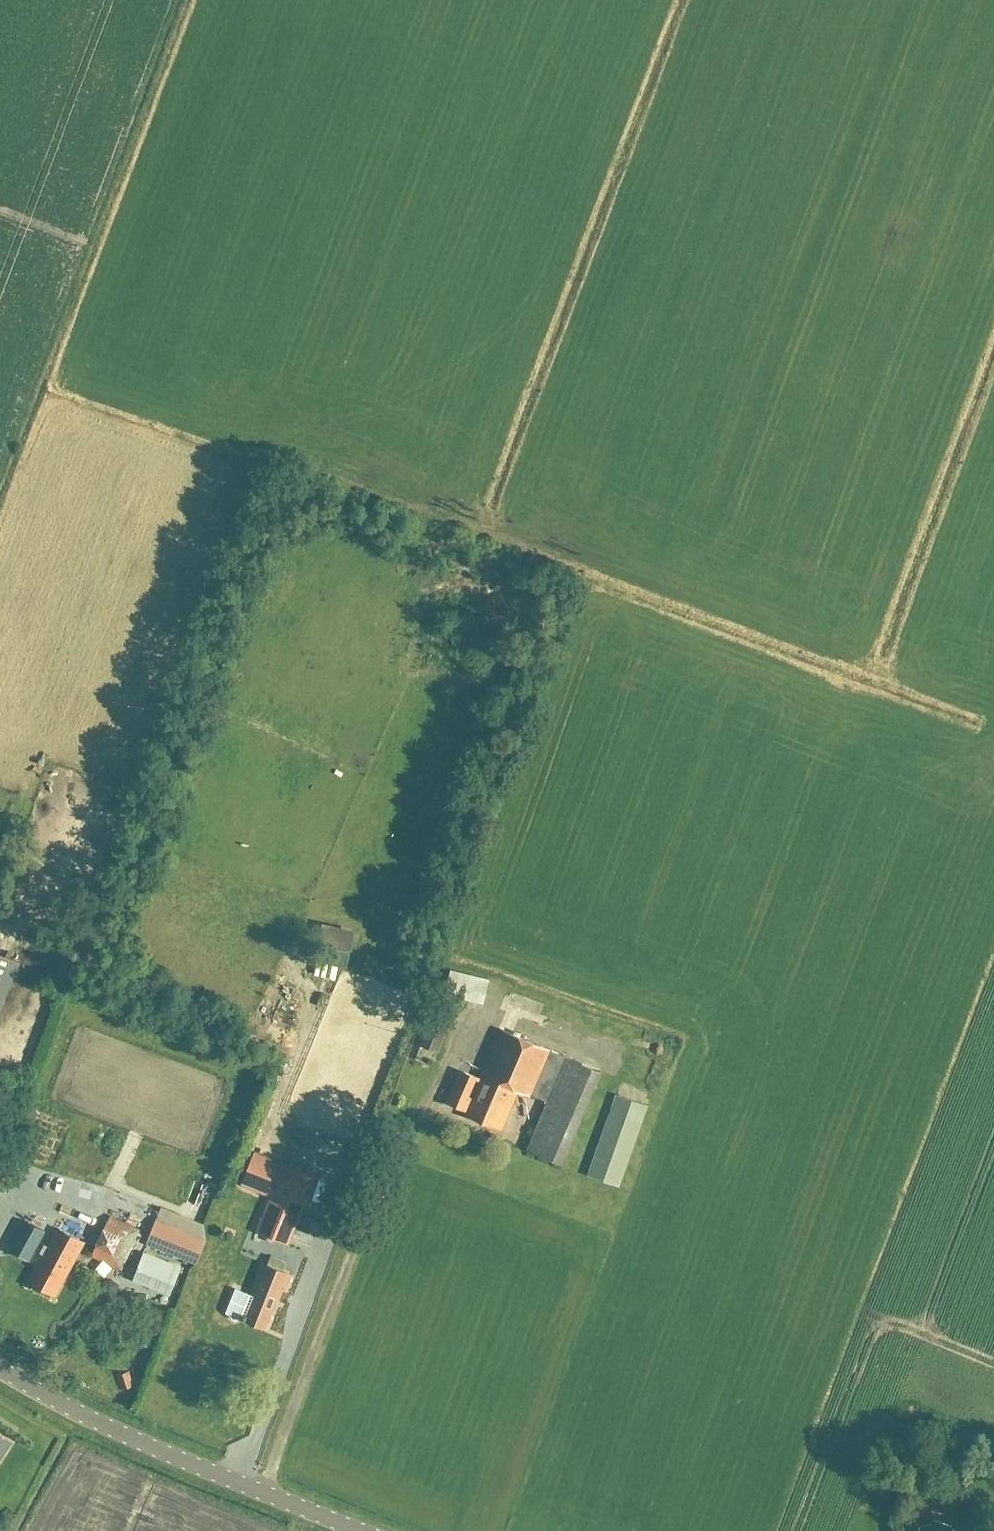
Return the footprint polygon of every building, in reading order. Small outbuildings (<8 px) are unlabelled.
[(21,966),(0,957),(0,1015),(21,966)] [(488,981),(453,971),(447,995),(482,1004),(488,981)] [(434,1016),(422,1045),(439,1052),(451,1022),(434,1016)] [(450,1102),(467,1109),(466,1113),(504,1128),(520,1088),(550,1100),(531,1148),(564,1162),(602,1068),(501,1027),(476,1087),(459,1080),(450,1102)] [(622,1184),(650,1106),(618,1093),(589,1172),(622,1184)] [(291,1243),(318,1176),(286,1163),(285,1166),(256,1154),(243,1186),(272,1198),(259,1231),(291,1243)] [(124,1272),(142,1229),(113,1216),(92,1257),(124,1272)] [(199,1264),(209,1241),(159,1221),(149,1245),(199,1264)] [(57,1296),(87,1243),(60,1228),(31,1282),(57,1296)] [(144,1253),(135,1276),(172,1290),(181,1268),(144,1253)] [(265,1263),(252,1294),(236,1288),(226,1313),(235,1320),(242,1318),(267,1328),(278,1301),(282,1303),(293,1275),(265,1263)] [(12,1443),(0,1435),(0,1461),(12,1443)] [(917,1489),(899,1530),(952,1530),(954,1526),(935,1518),(943,1499),(917,1489)]
